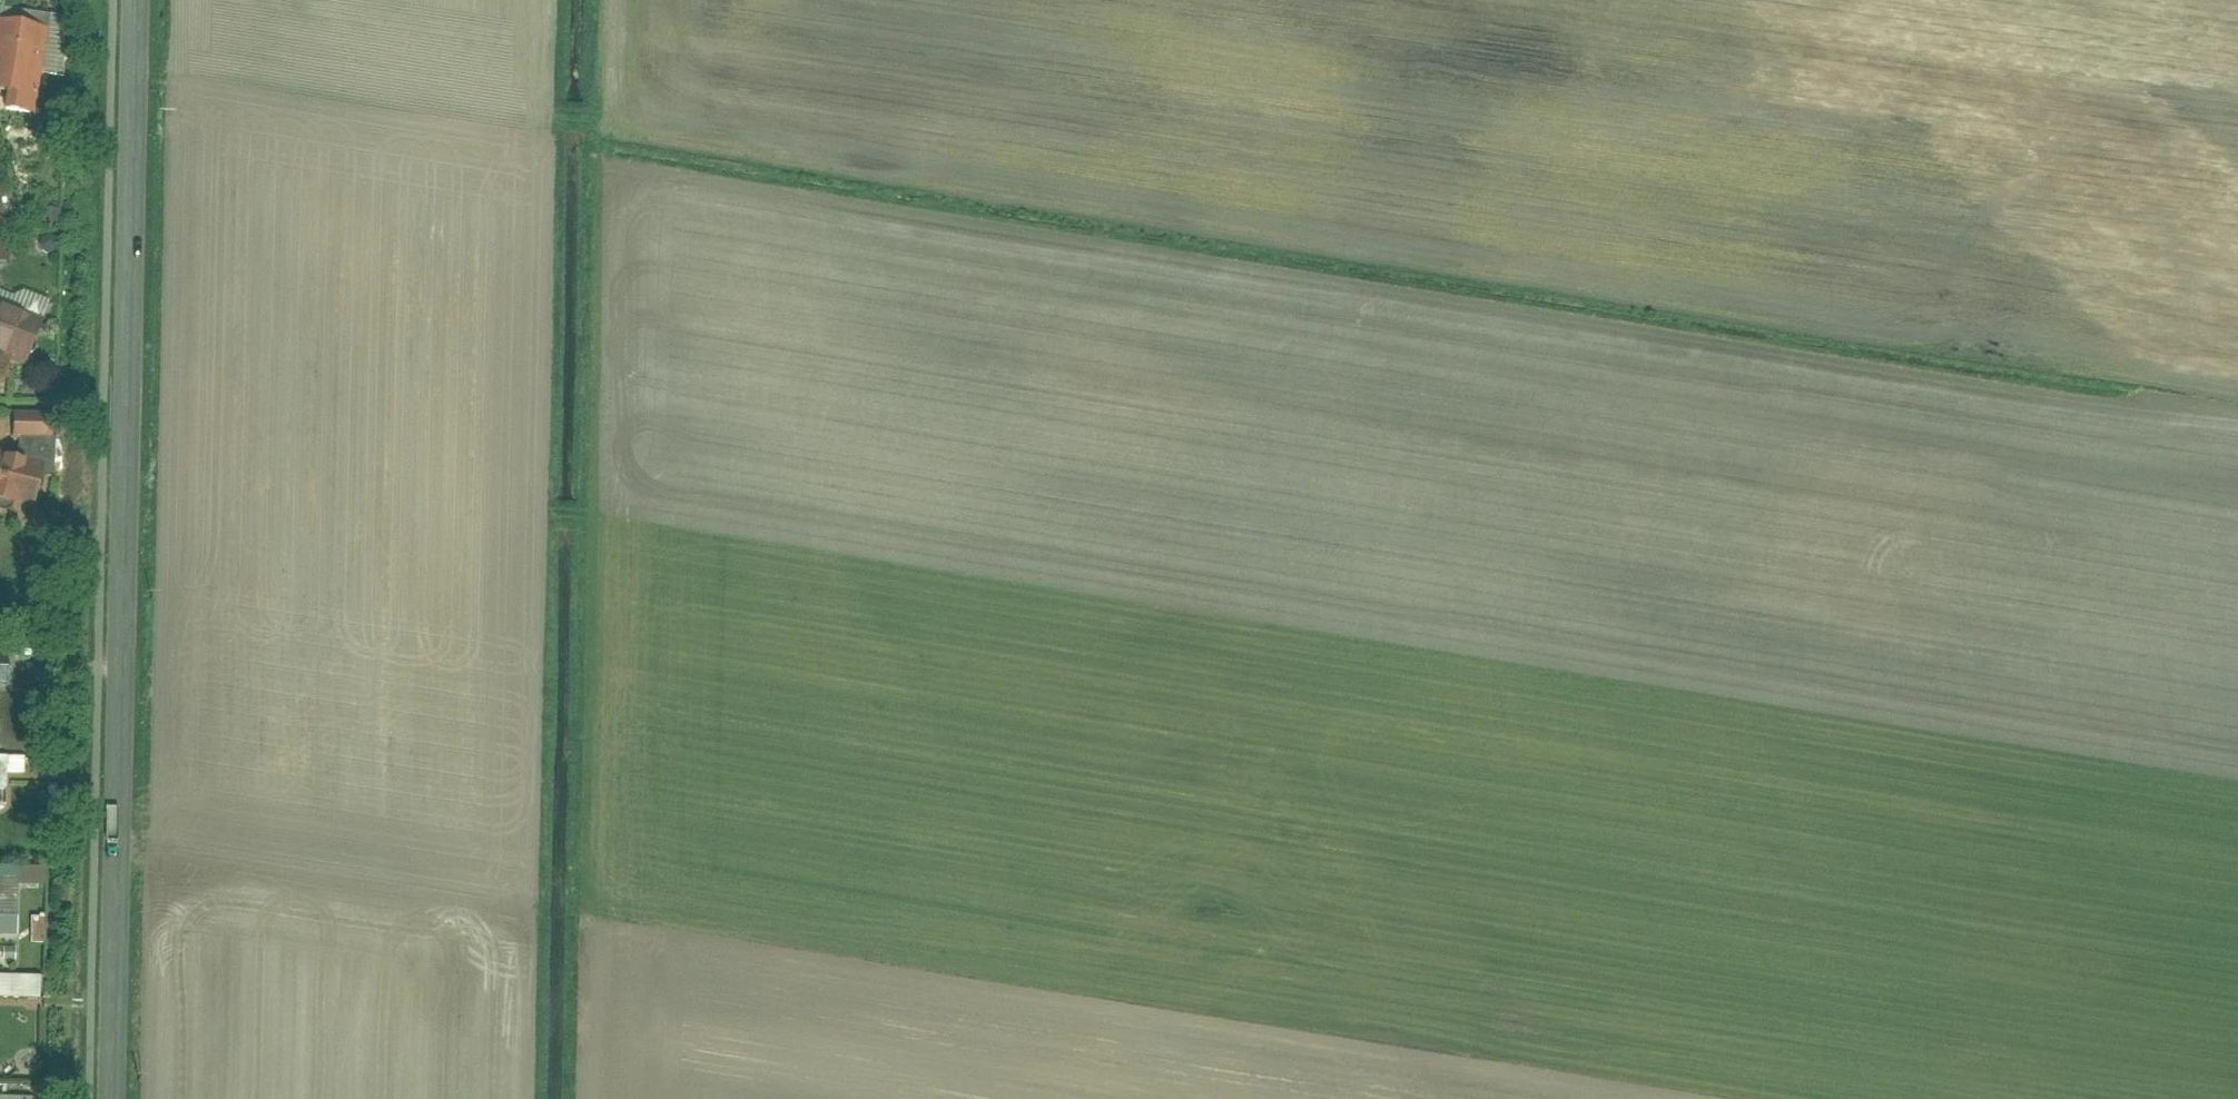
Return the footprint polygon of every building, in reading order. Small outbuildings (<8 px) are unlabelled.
[(0,28),(0,98),(0,99),(0,120),(37,125),(49,35),(0,28)] [(41,210),(40,227),(58,228),(58,211),(41,210)] [(7,265),(10,237),(0,235),(0,264),(7,265)] [(25,368),(44,320),(0,302),(0,358),(25,368)] [(13,414),(12,438),(54,439),(54,415),(13,414)] [(32,514),(44,466),(0,454),(0,506),(32,514)]
